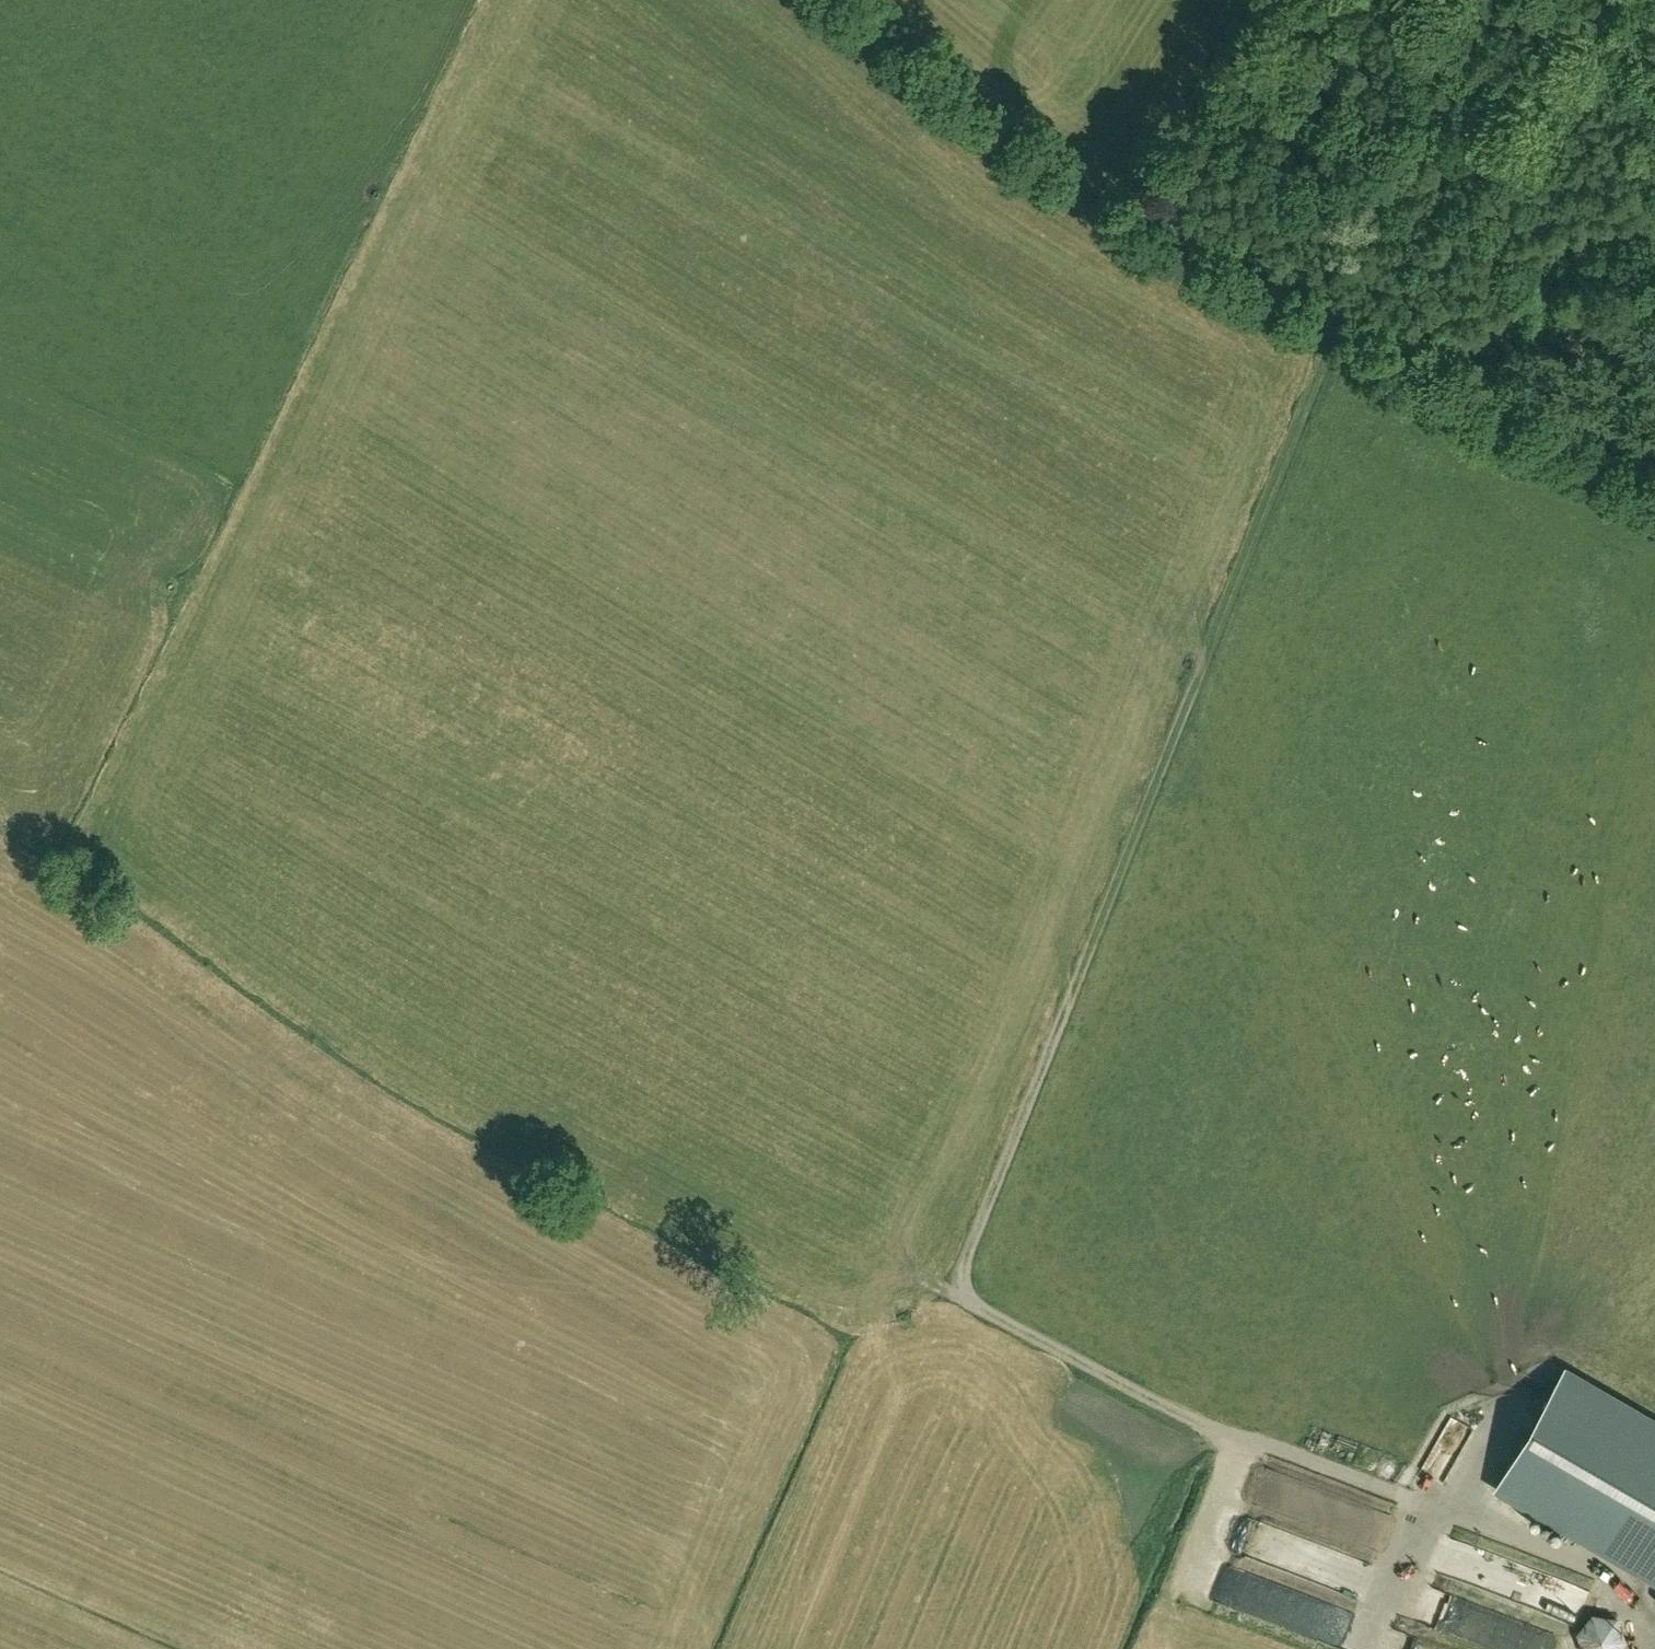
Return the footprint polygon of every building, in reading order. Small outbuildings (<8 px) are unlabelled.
[(1496,1486),(1654,1578),(1654,1415),(1567,1363),(1496,1486)] [(1587,1635),(1591,1648),(1635,1648),(1628,1624),(1587,1635)]
